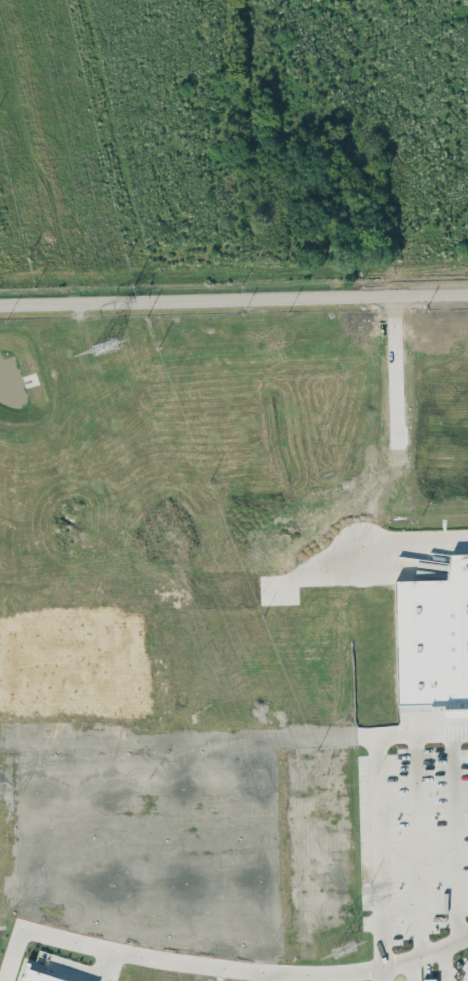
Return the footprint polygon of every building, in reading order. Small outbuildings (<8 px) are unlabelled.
[(397,704),(419,704),(419,710),(431,710),(431,707),(460,706),(467,706),(467,553),(448,554),(448,579),(395,580),(397,704)] [(23,967),(19,980),(73,980),(23,967)]
